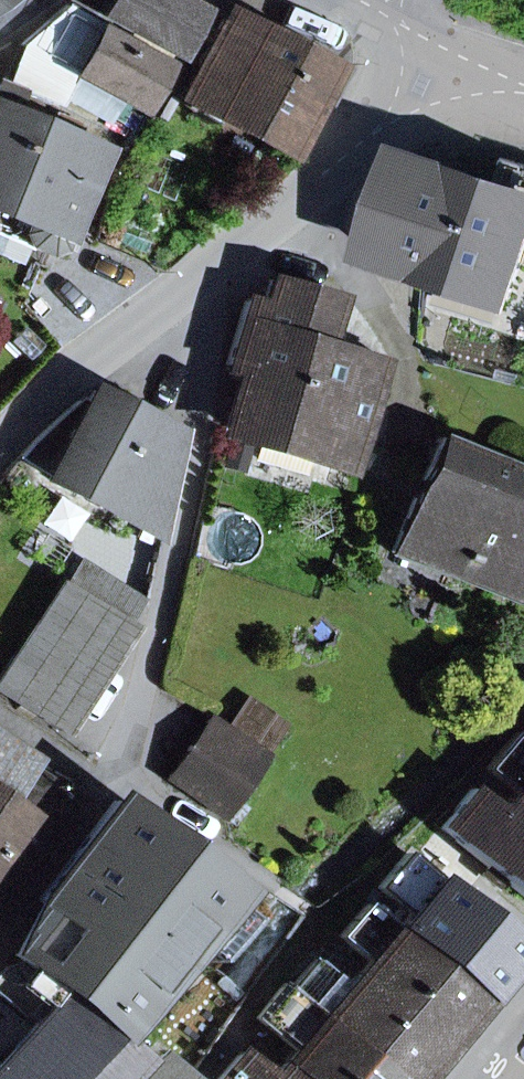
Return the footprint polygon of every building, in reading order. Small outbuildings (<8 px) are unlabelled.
[(105,14),(180,56),(204,12),(183,0),(114,0),(105,14)] [(287,145),(317,91),(329,98),(345,72),(227,11),(185,89),(287,145)] [(49,51),(80,67),(97,36),(63,17),(49,51)] [(80,67),(77,72),(140,109),(161,68),(99,32),(97,36),(80,67)] [(63,248),(107,150),(16,112),(24,93),(0,83),(0,205),(35,219),(29,233),(33,245),(52,253),(63,248)] [(374,257),(509,299),(523,252),(523,165),(506,160),(497,189),(405,160),(374,257)] [(370,467),(384,416),(368,411),(382,360),(325,343),(338,298),(270,279),(264,302),(246,297),(227,364),(244,368),(228,428),(370,467)] [(179,434),(93,390),(49,478),(161,530),(179,434)] [(454,576),(516,602),(523,581),(523,473),(439,439),(399,537),(401,538),(460,562),(454,576)] [(454,576),(460,562),(401,538),(395,552),(454,576)] [(125,626),(142,601),(79,560),(62,585),(125,626)] [(0,680),(0,692),(58,730),(125,626),(62,585),(0,680)] [(209,719),(168,778),(225,818),(266,759),(209,719)] [(523,816),(523,738),(516,732),(486,769),(514,792),(506,802),(523,816)] [(32,761),(0,739),(0,914),(1,914),(56,834),(49,829),(72,795),(29,766),(32,761)] [(523,898),(523,816),(506,802),(498,811),(471,789),(440,827),(523,898)] [(22,963),(58,992),(0,1057),(0,1078),(128,1078),(145,1061),(115,1036),(191,945),(226,903),(235,892),(114,801),(39,900),(12,956),(22,963)] [(379,889),(408,913),(396,928),(483,1000),(523,951),(474,910),(479,904),(469,896),(464,902),(407,855),(379,889)] [(191,945),(210,962),(246,920),(226,903),(191,945)] [(359,973),(444,1046),(483,1000),(396,928),(366,905),(339,937),(368,962),(359,973)] [(393,1078),(417,1078),(444,1046),(359,973),(345,990),(313,962),(290,990),(393,1078)] [(58,992),(22,963),(11,976),(1,968),(0,969),(0,1057),(58,992)] [(299,1078),(393,1078),(290,990),(284,985),(257,1018),(296,1049),(283,1065),(299,1078)] [(158,1054),(136,1078),(188,1078),(158,1054)] [(240,1054),(219,1078),(270,1078),(240,1054)] [(283,1065),(271,1078),(299,1078),(283,1065)]
